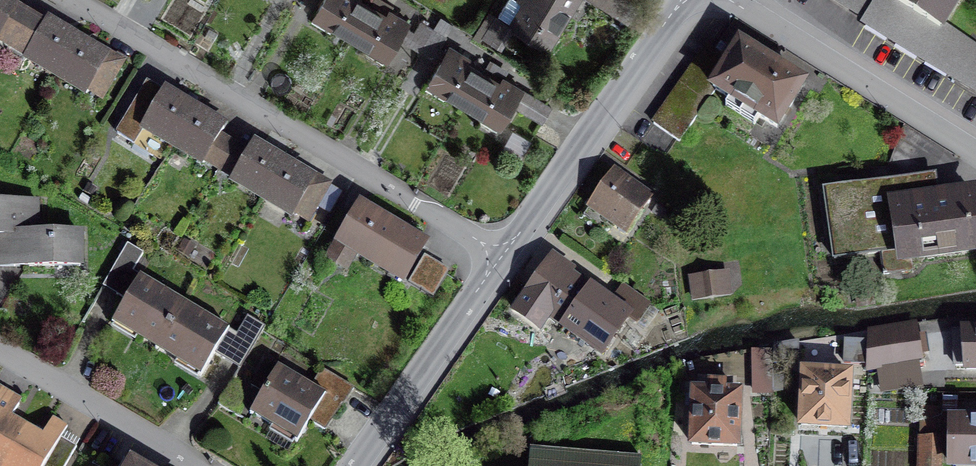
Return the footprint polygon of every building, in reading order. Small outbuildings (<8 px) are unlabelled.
[(100,102),(119,69),(5,0),(0,0),(0,41),(100,102)] [(388,57),(408,23),(388,12),(386,17),(357,0),(324,0),(315,15),(388,57)] [(549,48),(578,0),(518,0),(505,21),(549,48)] [(975,97),(975,66),(939,42),(877,3),(873,0),(824,0),(975,97)] [(877,3),(939,42),(966,0),(879,0),(877,3)] [(408,43),(415,47),(420,50),(428,55),(433,58),(446,37),(432,29),(420,22),(408,43)] [(804,87),(738,44),(728,60),(706,45),(652,126),(679,144),(716,88),(777,128),(804,87)] [(503,80),(500,85),(466,65),(469,59),(450,48),(429,84),(501,126),(522,91),(503,80)] [(143,128),(205,164),(212,151),(241,168),(233,181),(294,217),(302,204),(313,210),(326,190),(252,147),(248,154),(221,138),(225,131),(147,84),(117,134),(133,144),(143,128)] [(657,197),(612,167),(584,208),(628,239),(657,197)] [(819,196),(829,266),(884,258),(888,282),(975,270),(975,233),(969,188),(937,193),(935,179),(819,196)] [(35,230),(35,204),(0,203),(0,265),(1,265),(23,265),(78,266),(78,230),(35,230)] [(407,278),(423,249),(357,210),(341,237),(407,278)] [(263,327),(247,317),(235,337),(131,273),(142,256),(132,249),(107,289),(126,301),(115,321),(203,374),(215,355),(238,369),(263,327)] [(433,297),(448,271),(425,258),(411,285),(433,297)] [(589,287),(548,259),(512,312),(537,329),(547,314),(600,351),(629,309),(640,317),(650,303),(623,284),(599,318),(578,304),(589,287)] [(729,273),(690,279),(692,296),(732,291),(729,273)] [(914,329),(868,330),(869,336),(869,347),(870,371),(916,370),(914,329)] [(869,336),(850,336),(850,347),(869,347),(869,336)] [(953,337),(956,382),(975,381),(975,336),(953,337)] [(754,357),(754,390),(768,390),(768,357),(754,357)] [(318,413),(326,418),(348,384),(326,370),(313,393),(325,400),(318,413)] [(301,439),(325,400),(313,393),(277,372),(253,410),(301,439)] [(851,377),(793,374),(789,433),(848,437),(851,377)] [(741,392),(685,388),(682,454),(737,457),(741,392)] [(67,431),(51,422),(43,436),(38,433),(18,422),(11,418),(20,404),(0,392),(0,465),(46,465),(67,431)] [(942,417),(940,465),(975,465),(975,418),(942,417)] [(919,433),(919,465),(936,465),(936,433),(919,433)] [(528,452),(527,465),(647,465),(647,463),(528,452)]
